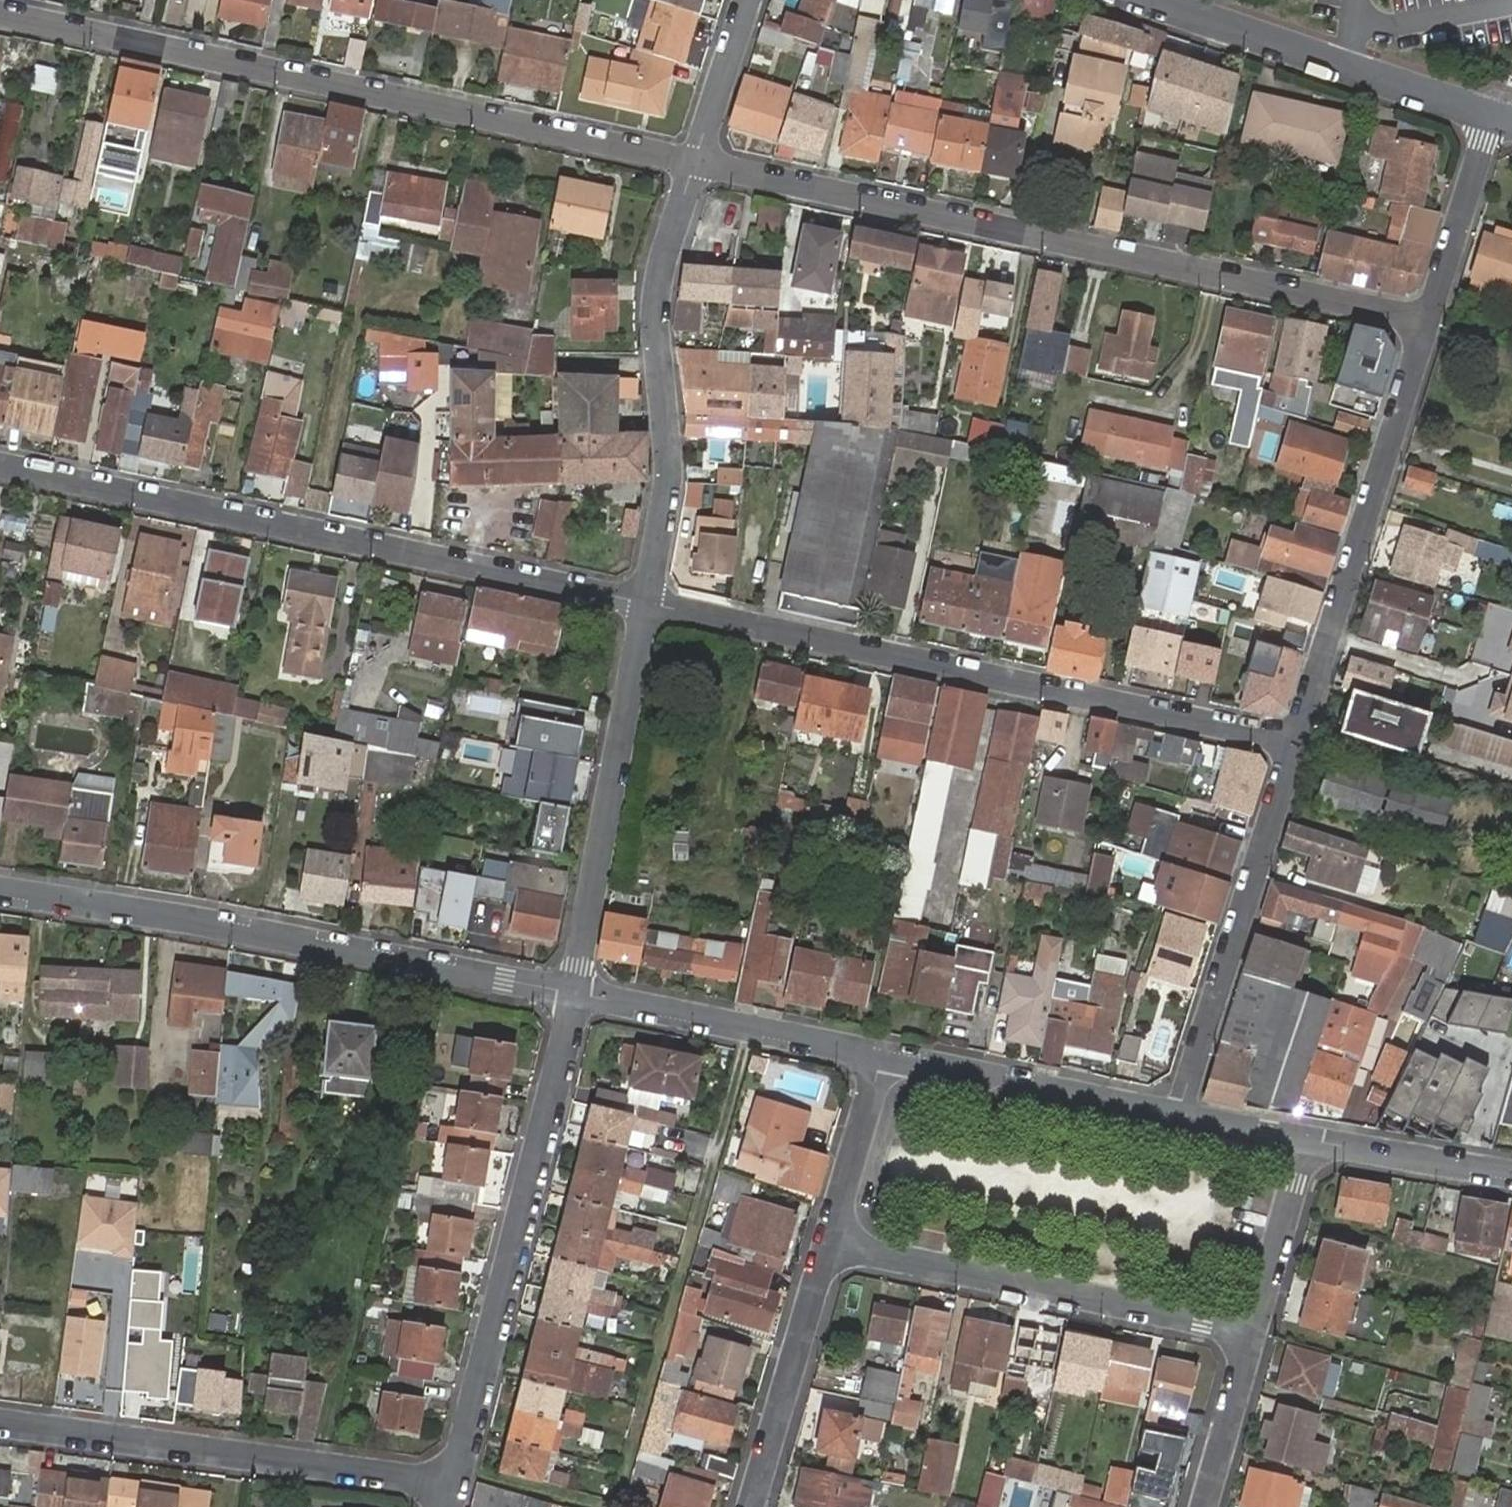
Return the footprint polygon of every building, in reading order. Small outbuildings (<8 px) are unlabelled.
[(222,17),(262,26),(268,0),(225,0),(222,17)] [(322,10),(324,0),(288,0),(288,2),(322,10)] [(330,12),(368,19),(372,0),(332,0),(330,12)] [(376,21),(432,33),(437,11),(427,9),(429,0),(380,0),(376,21)] [(439,3),(437,11),(432,33),(502,49),(512,0),(486,0),(484,13),(472,10),(439,3)] [(652,4),(698,17),(704,0),(638,0),(652,4)] [(784,36),(791,38),(817,47),(819,48),(826,27),(853,36),(857,15),(836,9),(838,0),(809,0),(802,18),(791,16),(784,36)] [(857,15),(853,36),(852,42),(869,46),(872,47),(882,0),(861,0),(857,15)] [(913,0),(888,0),(882,26),(906,31),(912,3),(913,0)] [(1001,0),(963,0),(957,29),(1005,38),(1010,14),(1012,2),(1001,0)] [(1012,2),(1010,14),(1036,22),(1037,19),(1041,0),(1013,0),(1012,2)] [(1037,19),(1051,22),(1055,0),(1041,0),(1037,19)] [(671,63),(682,67),(699,18),(698,17),(652,4),(637,53),(641,54),(671,63)] [(592,8),(580,6),(575,31),(586,35),(592,8)] [(1167,34),(1143,25),(1141,34),(1099,21),(1094,37),(1124,46),(1160,57),(1167,34)] [(779,34),(761,28),(757,42),(774,48),(779,34)] [(498,79),(562,93),(572,44),(509,29),(498,79)] [(784,36),(779,34),(774,48),(787,52),(791,38),(784,36)] [(1094,37),(1085,34),(1080,58),(1074,57),(1058,139),(1093,145),(1100,111),(1112,114),(1122,71),(1119,68),(1124,46),(1094,37)] [(860,87),(869,46),(852,42),(849,57),(843,84),(860,87)] [(919,61),(923,46),(906,42),(902,58),(919,61)] [(349,47),(344,68),(357,71),(361,50),(349,47)] [(833,64),(836,53),(819,48),(817,47),(815,55),(814,58),(833,64)] [(808,75),(814,58),(815,55),(805,52),(800,72),(808,75)] [(843,84),(849,57),(836,53),(833,64),(830,80),(843,84)] [(1182,119),(1200,67),(1161,53),(1160,57),(1151,88),(1147,106),(1182,119)] [(665,81),(671,63),(641,54),(636,71),(597,59),(584,93),(605,99),(606,95),(629,102),(627,107),(655,116),(662,94),(656,92),(661,79),(665,81)] [(158,91),(162,71),(122,62),(110,119),(122,121),(129,124),(150,129),(158,91)] [(57,71),(36,67),(31,91),(52,96),(57,71)] [(1238,80),(1200,67),(1182,119),(1226,134),(1238,80)] [(980,171),(980,172),(1015,179),(1024,137),(1012,136),(1024,80),(999,74),(996,89),(1001,90),(993,132),(988,131),(980,171)] [(746,76),(729,127),(773,141),(789,91),(779,87),(776,101),(752,93),(757,80),(746,76)] [(776,101),(779,87),(757,80),(752,93),(776,101)] [(224,84),(218,109),(232,113),(238,87),(224,84)] [(1147,106),(1151,88),(1131,84),(1127,104),(1146,108),(1147,106)] [(196,157),(209,102),(167,94),(155,147),(153,161),(194,170),(196,157)] [(1026,112),(1041,115),(1044,98),(1031,94),(1026,112)] [(606,95),(605,99),(627,107),(629,102),(606,95)] [(793,96),(779,142),(820,156),(834,109),(827,107),(824,116),(799,108),(802,99),(793,96)] [(887,119),(891,103),(857,96),(853,111),(887,119)] [(884,145),(928,155),(936,118),(938,104),(910,98),(907,112),(892,108),(890,120),(884,145)] [(824,116),(827,107),(802,99),(799,108),(824,116)] [(1299,143),(1341,151),(1348,119),(1254,99),(1245,145),(1297,154),(1299,143)] [(967,108),(941,103),(929,161),(980,171),(988,131),(988,130),(963,125),(967,108)] [(27,108),(7,105),(0,138),(0,184),(10,186),(27,108)] [(351,171),(362,114),(329,107),(325,125),(317,163),(351,171)] [(991,113),(967,108),(963,125),(988,130),(991,113)] [(878,161),(887,119),(853,111),(852,111),(843,153),(878,161)] [(315,173),(317,163),(325,125),(285,116),(271,177),(275,178),(313,185),(315,173)] [(59,194),(89,201),(92,189),(90,189),(103,127),(87,125),(74,185),(62,182),(59,194)] [(1398,138),(1381,200),(1412,208),(1419,210),(1436,148),(1398,138)] [(1339,162),(1341,151),(1299,143),(1297,154),(1339,162)] [(1177,166),(1136,156),(1127,197),(1123,213),(1164,222),(1175,176),(1177,166)] [(317,163),(315,173),(348,180),(351,171),(317,163)] [(26,202),(56,208),(59,194),(62,182),(63,178),(19,170),(13,200),(26,202)] [(373,174),(362,226),(379,229),(382,215),(437,226),(444,188),(387,177),(373,174)] [(1214,185),(1175,176),(1164,222),(1203,231),(1214,185)] [(273,186),(311,194),(313,185),(275,178),(273,186)] [(496,184),(469,178),(462,208),(489,214),(490,208),(496,184)] [(617,195),(565,186),(556,231),(610,241),(617,195)] [(203,210),(200,222),(220,227),(209,286),(235,292),(242,261),(248,233),(245,233),(253,200),(205,190),(200,209),(203,210)] [(1105,192),(1096,229),(1118,234),(1123,213),(1127,197),(1105,192)] [(1260,197),(1249,241),(1271,247),(1311,257),(1320,221),(1280,211),(1282,203),(1260,197)] [(26,202),(18,240),(46,247),(51,223),(52,220),(53,221),(56,208),(26,202)] [(1412,208),(1391,203),(1387,216),(1398,219),(1396,227),(1405,229),(1412,208)] [(758,230),(780,232),(783,206),(760,204),(758,230)] [(455,224),(458,210),(448,208),(444,221),(455,224)] [(489,214),(462,208),(454,242),(486,249),(483,264),(527,273),(538,224),(520,221),(521,215),(509,212),(508,218),(489,214)] [(509,212),(490,208),(489,214),(508,218),(509,212)] [(1415,292),(1439,215),(1419,210),(1412,208),(1405,229),(1398,250),(1327,233),(1316,277),(1405,297),(1415,292)] [(539,219),(521,215),(520,221),(538,224),(539,219)] [(451,244),(455,224),(444,221),(442,221),(438,242),(451,244)] [(53,223),(46,251),(77,257),(79,246),(63,242),(67,226),(53,223)] [(351,316),(363,259),(394,266),(399,244),(378,239),(380,229),(379,229),(362,226),(344,315),(351,316)] [(205,232),(191,229),(185,257),(199,260),(205,232)] [(829,294),(841,236),(805,229),(794,287),(829,294)] [(854,229),(848,258),(911,272),(917,242),(854,229)] [(1485,237),(1468,291),(1482,296),(1486,282),(1511,290),(1511,245),(1485,237)] [(427,249),(403,244),(397,271),(422,276),(427,249)] [(127,266),(130,252),(109,247),(106,264),(126,269),(127,266)] [(130,252),(127,266),(147,270),(148,267),(155,268),(156,259),(165,261),(167,249),(155,247),(153,258),(130,252)] [(950,327),(963,257),(922,248),(907,319),(950,327)] [(258,264),(242,261),(235,292),(266,299),(268,280),(255,277),(258,264)] [(483,264),(480,276),(524,286),(527,273),(483,264)] [(268,280),(266,299),(289,303),(295,270),(271,266),(268,280)] [(683,267),(674,331),(711,332),(713,303),(728,304),(734,270),(685,267),(683,267)] [(1037,269),(1016,369),(1058,378),(1062,374),(1068,342),(1070,336),(1052,333),(1064,275),(1037,269)] [(734,270),(728,304),(754,305),(750,328),(777,329),(782,274),(734,270)] [(175,279),(161,276),(158,288),(173,291),(175,279)] [(969,343),(957,398),(994,406),(1007,347),(975,340),(980,312),(1010,318),(1016,290),(966,279),(953,340),(969,343)] [(594,330),(602,330),(616,330),(615,285),(575,284),(573,338),(594,340),(594,330)] [(232,295),(220,292),(218,303),(230,307),(232,295)] [(290,304),(285,303),(279,327),(302,333),(307,308),(290,304)] [(212,352),(265,366),(279,313),(246,304),(242,319),(221,313),(212,352)] [(804,308),(801,358),(834,360),(835,331),(836,310),(804,308)] [(1274,320),(1229,310),(1213,382),(1226,384),(1229,371),(1262,378),(1274,320)] [(1116,356),(1112,372),(1150,380),(1157,347),(1161,325),(1132,319),(1127,341),(1108,336),(1104,354),(1116,356)] [(1309,387),(1310,383),(1315,384),(1326,329),(1288,322),(1277,375),(1272,394),(1262,392),(1242,388),(1231,439),(1250,444),(1251,440),(1256,441),(1258,436),(1268,438),(1274,412),(1288,416),(1306,420),(1314,388),(1309,387)] [(1394,353),(1382,332),(1353,325),(1334,386),(1380,400),(1394,353)] [(529,352),(531,340),(470,329),(465,351),(527,361),(529,352)] [(601,340),(602,330),(594,330),(594,340),(601,340)] [(865,333),(835,331),(834,360),(833,365),(844,365),(840,424),(888,427),(888,426),(899,427),(900,412),(908,339),(901,337),(888,335),(888,345),(865,343),(865,333)] [(101,361),(122,366),(129,337),(107,332),(101,361)] [(381,336),(380,360),(429,360),(429,345),(381,336)] [(529,352),(553,352),(553,341),(531,340),(529,352)] [(73,342),(54,436),(83,443),(100,367),(88,364),(76,361),(80,344),(73,342)] [(1068,342),(1062,374),(1084,379),(1090,347),(1068,342)] [(553,379),(553,352),(529,352),(527,361),(527,365),(524,377),(553,379)] [(2,426),(15,358),(16,356),(0,353),(0,426),(2,426)] [(677,353),(685,416),(747,420),(751,371),(718,369),(719,357),(677,353)] [(1101,370),(1112,372),(1116,356),(1104,354),(1101,370)] [(48,437),(64,369),(15,358),(2,426),(48,437)] [(380,391),(434,393),(434,360),(429,360),(380,360),(380,391)] [(524,377),(527,365),(497,363),(497,376),(513,377),(524,377)] [(131,369),(113,366),(110,366),(108,377),(128,382),(131,369)] [(140,371),(131,369),(128,382),(137,384),(140,371)] [(751,371),(747,420),(796,422),(796,421),(800,374),(751,371)] [(1262,378),(1229,371),(1226,384),(1242,388),(1262,392),(1265,379),(1262,378)] [(138,391),(136,391),(131,413),(143,416),(149,396),(147,394),(152,374),(141,372),(139,384),(138,391)] [(449,374),(449,444),(491,442),(492,422),(494,376),(449,374)] [(287,479),(284,495),(304,498),(311,467),(291,463),(299,423),(291,422),(299,381),(268,375),(246,471),(287,479)] [(513,422),(513,377),(497,376),(494,376),(492,422),(513,422)] [(561,440),(625,438),(624,432),(617,431),(618,399),(637,401),(635,388),(640,387),(641,381),(619,380),(618,378),(559,376),(560,399),(556,399),(557,406),(561,407),(561,440)] [(197,397),(181,468),(197,472),(209,421),(219,423),(226,389),(200,383),(197,397)] [(102,408),(98,427),(102,429),(98,451),(119,456),(124,433),(128,413),(132,397),(110,392),(107,409),(102,408)] [(180,425),(149,418),(145,438),(140,459),(181,468),(197,397),(186,395),(180,425)] [(1169,429),(1086,411),(1078,449),(1160,468),(1169,429)] [(900,412),(899,427),(932,435),(936,416),(900,412)] [(143,416),(131,413),(127,433),(145,438),(149,418),(143,416)] [(1368,440),(1373,423),(1339,413),(1333,429),(1368,440)] [(685,416),(685,434),(746,438),(747,420),(685,416)] [(936,416),(932,435),(952,440),(954,441),(959,420),(936,416)] [(970,419),(966,443),(1000,451),(1006,425),(970,419)] [(747,420),(746,438),(795,441),(795,436),(796,422),(747,420)] [(816,437),(775,611),(856,629),(896,431),(899,427),(888,426),(888,427),(840,424),(796,421),(796,422),(795,436),(816,437)] [(561,488),(561,440),(552,440),(553,422),(540,423),(541,441),(535,441),(535,434),(522,434),(522,441),(491,442),(449,444),(449,491),(561,488)] [(1006,425),(1000,451),(1023,457),(1030,427),(1006,422),(1006,425)] [(1302,491),(1293,520),(1303,523),(1339,534),(1348,503),(1332,498),(1348,443),(1289,425),(1276,467),(1307,477),(1302,491)] [(949,443),(900,432),(888,486),(911,491),(918,461),(943,466),(949,443)] [(330,499),(370,507),(383,444),(344,435),(330,499)] [(1190,441),(1170,437),(1164,467),(1183,471),(1187,456),(1190,441)] [(646,484),(646,438),(625,438),(561,440),(561,488),(646,484)] [(370,507),(370,510),(411,518),(418,451),(383,444),(370,507)] [(1023,457),(1000,451),(998,461),(1031,469),(1032,459),(1023,457)] [(1214,461),(1187,456),(1183,471),(1179,492),(1193,495),(1206,498),(1214,461)] [(718,467),(717,486),(742,487),(743,468),(718,467)] [(1434,478),(1410,470),(1404,489),(1428,496),(1434,478)] [(1148,543),(1165,488),(1088,472),(1082,497),(1073,541),(1145,558),(1146,554),(1148,543)] [(702,485),(685,484),(685,493),(682,509),(699,512),(702,485)] [(1193,495),(1179,492),(1165,488),(1148,543),(1176,551),(1193,495)] [(712,514),(733,516),(735,498),(713,496),(712,514)] [(549,545),(557,505),(543,502),(534,542),(549,545)] [(544,565),(559,568),(569,530),(564,528),(568,507),(557,505),(549,545),(544,565)] [(625,536),(636,538),(640,515),(636,515),(637,510),(630,509),(625,536)] [(107,587),(118,533),(57,520),(46,575),(62,578),(63,571),(102,579),(100,586),(107,587)] [(691,572),(730,580),(737,546),(733,543),(729,544),(732,525),(701,520),(698,537),(702,538),(699,556),(694,555),(691,572)] [(1320,593),(1338,538),(1299,527),(1295,537),(1271,529),(1263,555),(1256,574),(1261,576),(1320,593)] [(1449,530),(1444,543),(1405,530),(1392,572),(1432,584),(1437,567),(1451,571),(1459,548),(1473,551),(1473,555),(1511,567),(1511,550),(1449,530)] [(880,531),(876,550),(900,554),(904,536),(880,531)] [(141,538),(139,547),(153,550),(155,541),(141,538)] [(153,550),(139,547),(125,613),(131,615),(159,620),(163,621),(180,547),(155,541),(153,550)] [(1176,551),(1148,543),(1145,558),(1135,605),(1188,616),(1202,559),(1176,551)] [(900,554),(876,550),(866,601),(905,610),(917,558),(900,554)] [(1256,574),(1263,555),(1249,550),(1243,570),(1256,574)] [(1021,552),(1013,587),(1001,641),(1043,651),(1063,561),(1021,552)] [(232,589),(240,560),(211,554),(195,620),(235,629),(244,590),(232,589)] [(977,571),(977,560),(937,557),(937,569),(977,571)] [(251,563),(240,560),(232,589),(244,590),(251,563)] [(100,586),(102,579),(63,571),(62,578),(100,586)] [(921,624),(962,633),(973,579),(967,577),(965,589),(939,584),(942,573),(932,571),(921,624)] [(965,589),(967,577),(942,573),(939,584),(965,589)] [(973,579),(962,633),(1001,641),(1013,587),(1014,582),(974,573),(973,579)] [(315,681),(335,585),(292,574),(284,611),(296,615),(284,674),(315,681)] [(1320,593),(1261,576),(1248,619),(1282,629),(1286,615),(1311,623),(1320,593)] [(1361,636),(1375,641),(1383,643),(1387,630),(1401,634),(1397,647),(1417,654),(1434,598),(1378,582),(1361,636)] [(52,633),(60,590),(49,587),(40,631),(52,633)] [(510,650),(521,601),(478,591),(467,641),(500,648),(510,650)] [(453,655),(464,605),(422,595),(409,656),(456,667),(459,656),(453,655)] [(553,648),(563,610),(521,601),(510,650),(517,651),(519,640),(553,648)] [(1054,628),(1046,669),(1094,680),(1105,640),(1084,635),(1085,629),(1066,625),(1066,631),(1054,628)] [(1182,640),(1131,628),(1123,665),(1173,676),(1182,640)] [(1387,630),(1383,643),(1397,647),(1401,634),(1387,630)] [(0,634),(0,716),(1,716),(16,637),(0,634)] [(1285,710),(1303,656),(1252,639),(1237,683),(1242,689),(1236,708),(1271,717),(1285,710)] [(551,659),(553,648),(519,640),(517,651),(551,659)] [(1182,640),(1173,676),(1214,686),(1223,650),(1182,640)] [(498,658),(508,661),(510,650),(500,648),(498,658)] [(140,668),(102,660),(95,689),(144,700),(161,704),(164,691),(137,685),(140,668)] [(1351,693),(1401,709),(1405,698),(1388,694),(1395,672),(1355,660),(1343,691),(1351,693)] [(803,670),(763,662),(755,696),(795,706),(801,680),(803,670)] [(238,688),(167,674),(164,691),(161,704),(180,708),(216,716),(231,719),(235,701),(238,688)] [(918,766),(935,688),(894,679),(877,758),(918,766)] [(487,681),(484,694),(500,697),(502,685),(487,681)] [(868,693),(803,681),(793,728),(859,741),(868,693)] [(500,697),(515,700),(516,689),(502,685),(500,697)] [(95,689),(87,687),(83,714),(125,722),(123,730),(139,733),(144,700),(95,689)] [(909,844),(907,856),(932,861),(953,767),(970,771),(986,699),(943,690),(909,844)] [(1401,709),(1351,693),(1340,733),(1419,758),(1431,718),(1401,709)] [(1497,697),(1492,714),(1511,720),(1511,700),(1511,701),(1507,700),(1497,697)] [(257,706),(235,701),(231,719),(254,724),(257,706)] [(575,712),(518,701),(514,721),(519,722),(514,750),(517,751),(578,762),(584,730),(572,728),(575,712)] [(216,716),(180,708),(174,743),(171,743),(169,758),(199,762),(201,746),(211,747),(216,716)] [(969,828),(960,867),(1001,875),(1005,876),(1010,853),(1013,837),(1010,837),(1034,719),(999,712),(975,829),(969,828)] [(414,759),(435,763),(438,750),(415,745),(418,732),(340,713),(333,741),(367,749),(414,759)] [(1060,743),(1066,720),(1045,715),(1039,739),(1060,743)] [(211,747),(209,762),(226,764),(231,719),(216,716),(211,747)] [(1114,725),(1094,720),(1087,750),(1108,753),(1114,725)] [(1446,722),(1439,746),(1511,768),(1511,742),(1446,722)] [(1118,725),(1109,772),(1108,776),(1126,782),(1137,730),(1118,725)] [(1182,760),(1193,764),(1199,742),(1166,735),(1159,760),(1179,764),(1182,760)] [(306,736),(298,792),(315,795),(316,787),(345,791),(346,779),(362,781),(367,749),(333,741),(306,736)] [(467,738),(463,759),(490,764),(495,744),(467,738)] [(408,793),(414,759),(367,749),(362,781),(362,783),(408,793)] [(1229,749),(1211,805),(1250,816),(1265,766),(1257,754),(1229,749)] [(569,812),(578,762),(517,751),(511,781),(504,780),(500,798),(539,806),(569,812)] [(1455,796),(1333,757),(1317,807),(1439,844),(1455,796)] [(1047,778),(1036,826),(1077,835),(1088,786),(1047,778)] [(73,791),(113,798),(115,783),(82,779),(73,791)] [(316,787),(315,795),(359,801),(362,783),(362,781),(346,779),(345,791),(316,787)] [(10,780),(4,820),(29,823),(36,784),(10,780)] [(42,785),(36,784),(29,823),(36,824),(42,785)] [(70,789),(42,785),(36,824),(57,827),(63,836),(70,791),(70,789)] [(63,836),(58,865),(101,871),(113,798),(73,791),(70,791),(63,836)] [(782,792),(778,804),(807,814),(811,802),(782,792)] [(847,817),(864,820),(867,801),(850,799),(847,817)] [(1169,866),(1228,885),(1241,845),(1176,825),(1179,818),(1137,805),(1128,835),(1144,840),(1139,856),(1169,866)] [(569,812),(539,806),(530,855),(560,861),(569,812)] [(202,816),(153,810),(143,871),(193,880),(202,816)] [(227,867),(254,871),(261,830),(217,823),(208,874),(225,876),(227,867)] [(1366,848),(1289,824),(1281,847),(1311,856),(1304,878),(1353,893),(1366,848)] [(744,864),(763,865),(766,827),(746,826),(744,864)] [(676,837),(675,857),(688,858),(688,837),(676,837)] [(414,855),(367,851),(363,904),(409,908),(414,855)] [(1031,858),(1010,853),(1005,876),(1025,880),(1051,886),(1065,889),(1085,892),(1088,878),(1030,865),(1031,858)] [(350,861),(305,854),(298,901),(342,908),(350,861)] [(1092,854),(1088,878),(1085,892),(1105,897),(1112,859),(1092,854)] [(915,1002),(926,1005),(936,958),(922,954),(925,940),(915,937),(926,887),(929,887),(935,865),(932,865),(932,861),(907,856),(890,932),(887,947),(878,991),(916,999),(915,1002)] [(848,908),(845,906),(841,924),(838,937),(863,942),(881,861),(860,857),(848,908)] [(566,877),(511,866),(507,884),(476,878),(475,882),(468,917),(500,924),(503,912),(515,914),(511,937),(553,945),(566,877)] [(1156,907),(1216,925),(1228,885),(1169,866),(1156,907)] [(225,876),(254,871),(227,867),(225,876)] [(1001,875),(960,867),(956,884),(997,893),(1001,875)] [(475,882),(418,871),(411,915),(426,918),(425,926),(465,933),(468,917),(475,882)] [(1051,886),(1025,880),(1020,904),(1045,910),(1051,886)] [(1363,911),(1270,883),(1259,917),(1285,926),(1290,910),(1357,929),(1363,911)] [(1511,934),(1511,895),(1492,888),(1473,945),(1500,954),(1501,954),(1510,938),(1511,934)] [(758,894),(750,929),(765,933),(773,899),(758,894)] [(608,895),(605,909),(618,912),(621,897),(608,895)] [(845,905),(845,904),(832,901),(829,921),(841,924),(845,906),(845,905)] [(1395,955),(1405,925),(1363,911),(1357,929),(1365,932),(1359,950),(1360,951),(1392,963),(1393,963),(1395,955)] [(1155,982),(1158,977),(1188,986),(1202,937),(1183,931),(1186,920),(1167,914),(1147,980),(1155,982)] [(598,957),(639,963),(647,923),(604,916),(597,954),(598,957)] [(1206,925),(1186,920),(1183,931),(1202,937),(1206,925)] [(1448,978),(1464,943),(1405,925),(1395,955),(1448,978)] [(734,1004),(749,1007),(755,978),(781,985),(790,943),(749,934),(735,1000),(734,1004)] [(1306,951),(1254,934),(1240,976),(1284,989),(1293,992),(1306,951)] [(1037,979),(1008,974),(1001,1007),(1016,1010),(1010,1037),(1041,1044),(1051,999),(1054,985),(1063,940),(1045,936),(1037,979)] [(27,944),(6,941),(5,946),(0,946),(0,984),(24,986),(27,944)] [(643,963),(734,980),(737,963),(646,947),(643,963)] [(797,950),(786,1002),(823,1009),(825,998),(833,960),(797,950)] [(1377,987),(1392,963),(1360,951),(1351,979),(1377,987)] [(833,960),(825,998),(862,1006),(871,966),(834,957),(833,960)] [(1124,963),(1096,957),(1093,974),(1121,979),(1124,963)] [(936,958),(926,1005),(973,1016),(980,983),(987,986),(990,971),(950,963),(950,961),(936,958)] [(41,1017),(134,1023),(137,975),(45,969),(43,984),(34,984),(32,1000),(42,1000),(41,1017)] [(223,1000),(225,975),(176,969),(168,1027),(200,1032),(203,1013),(221,1015),(222,1011),(223,1000)] [(1429,975),(1424,973),(1405,1012),(1426,1022),(1428,1018),(1442,990),(1445,983),(1429,975)] [(1121,979),(1093,974),(1090,993),(1087,1007),(1087,1009),(1091,1009),(1087,1029),(1064,1024),(1061,1045),(1062,1045),(1109,1053),(1120,996),(1118,996),(1121,979)] [(242,978),(225,975),(223,1000),(241,1001),(242,978)] [(1202,1098),(1291,1114),(1298,1093),(1328,1007),(1283,993),(1284,989),(1240,976),(1219,1042),(1230,1044),(1226,1055),(1216,1052),(1202,1098)] [(280,985),(242,978),(241,1001),(278,1004),(280,985)] [(278,1004),(236,1050),(254,1051),(294,1027),(299,988),(280,985),(278,1004)] [(1067,988),(1054,985),(1051,999),(1064,1002),(1067,988)] [(1371,996),(1336,985),(1332,1000),(1367,1011),(1371,996)] [(1090,993),(1075,989),(1072,1003),(1087,1007),(1090,993)] [(1505,1036),(1511,1001),(1442,990),(1428,1018),(1446,1027),(1447,1023),(1459,1029),(1461,1025),(1474,1031),(1476,1027),(1489,1033),(1491,1029),(1505,1036)] [(1064,1002),(1051,999),(1041,1044),(1037,1062),(1058,1068),(1061,1052),(1062,1045),(1061,1045),(1064,1024),(1087,1029),(1091,1009),(1087,1009),(1087,1007),(1072,1003),(1064,1002)] [(1328,1007),(1298,1093),(1341,1107),(1358,1060),(1370,1025),(1374,1015),(1367,1011),(1332,1000),(1330,1000),(1329,1003),(1328,1007)] [(327,1024),(322,1079),(371,1085),(377,1031),(327,1024)] [(1122,1036),(1114,1061),(1134,1067),(1142,1042),(1122,1036)] [(503,1102),(508,1103),(517,1051),(476,1042),(465,1096),(503,1102)] [(1219,1042),(1216,1052),(1226,1055),(1230,1044),(1219,1042)] [(1062,1045),(1061,1052),(1107,1061),(1109,1053),(1062,1045)] [(662,1093),(670,1054),(638,1047),(629,1086),(662,1093)] [(208,1057),(191,1056),(188,1096),(205,1098),(204,1107),(214,1108),(219,1048),(209,1048),(208,1057)] [(219,1048),(214,1108),(258,1111),(254,1051),(236,1050),(219,1048)] [(1405,1056),(1387,1048),(1374,1080),(1392,1088),(1405,1056)] [(1428,1059),(1412,1051),(1384,1111),(1407,1123),(1410,1116),(1433,1127),(1436,1120),(1458,1131),(1467,1135),(1473,1121),(1469,1120),(1480,1096),(1476,1094),(1483,1078),(1475,1074),(1479,1067),(1464,1059),(1457,1073),(1450,1070),(1453,1063),(1438,1055),(1431,1069),(1424,1066),(1428,1059)] [(149,1054),(120,1052),(116,1088),(146,1090),(149,1054)] [(25,1054),(22,1086),(53,1088),(56,1057),(25,1054)] [(701,1060),(670,1054),(662,1093),(694,1100),(701,1060)] [(1511,1078),(1509,1087),(1499,1123),(1511,1126),(1511,1078)] [(371,1085),(322,1079),(320,1095),(370,1100),(371,1085)] [(598,1089),(593,1108),(622,1115),(626,1097),(598,1089)] [(1376,1091),(1372,1089),(1368,1099),(1372,1101),(1376,1091)] [(1386,1094),(1376,1091),(1372,1101),(1381,1105),(1386,1094)] [(443,1128),(440,1147),(453,1149),(493,1155),(503,1102),(465,1096),(462,1095),(455,1130),(443,1128)] [(756,1099),(753,1110),(770,1115),(773,1104),(756,1099)] [(753,1110),(747,1131),(748,1131),(790,1147),(794,1148),(804,1112),(773,1104),(770,1115),(753,1110)] [(593,1108),(591,1107),(583,1138),(624,1148),(629,1129),(632,1118),(622,1115),(593,1108)] [(656,1124),(658,1114),(638,1108),(635,1118),(639,1120),(656,1124)] [(1384,1111),(1378,1123),(1401,1135),(1404,1128),(1407,1123),(1384,1111)] [(677,1118),(658,1114),(656,1124),(659,1124),(675,1128),(677,1118)] [(1407,1123),(1404,1128),(1427,1139),(1430,1132),(1433,1127),(1410,1116),(1407,1123)] [(639,1120),(635,1118),(632,1118),(629,1129),(636,1131),(639,1120)] [(659,1124),(656,1124),(639,1120),(636,1131),(656,1136),(659,1124)] [(1452,1143),(1458,1131),(1436,1120),(1433,1127),(1430,1132),(1452,1143)] [(815,1197),(827,1157),(794,1148),(790,1147),(748,1131),(741,1155),(762,1161),(760,1169),(757,1179),(815,1197)] [(185,1157),(211,1159),(212,1138),(186,1136),(185,1157)] [(624,1148),(583,1138),(576,1168),(616,1179),(619,1168),(624,1148)] [(651,1155),(675,1161),(676,1154),(653,1148),(651,1155)] [(421,1198),(482,1209),(493,1155),(453,1149),(446,1186),(420,1181),(417,1197),(421,1198)] [(762,1161),(741,1155),(739,1164),(760,1169),(762,1161)] [(50,1192),(54,1167),(11,1161),(11,1169),(9,1187),(50,1192)] [(9,1187),(11,1169),(0,1168),(0,1214),(7,1215),(9,1187)] [(616,1179),(576,1168),(568,1200),(608,1210),(616,1179)] [(619,1168),(616,1179),(624,1181),(626,1170),(619,1168)] [(646,1175),(626,1170),(624,1181),(644,1186),(672,1193),(675,1180),(647,1172),(646,1175)] [(752,1186),(718,1175),(711,1201),(740,1209),(730,1241),(702,1231),(698,1246),(710,1250),(734,1258),(743,1261),(746,1250),(757,1253),(754,1264),(773,1271),(779,1273),(782,1260),(784,1260),(797,1217),(747,1202),(752,1186)] [(624,1181),(616,1179),(608,1210),(615,1212),(621,1192),(624,1181)] [(1392,1187),(1344,1179),(1337,1215),(1385,1225),(1386,1219),(1389,1218),(1391,1218),(1392,1218),(1394,1217),(1395,1216),(1395,1215),(1396,1214),(1396,1212),(1396,1210),(1394,1209),(1393,1208),(1391,1207),(1389,1207),(1388,1206),(1392,1187)] [(621,1192),(641,1196),(644,1186),(624,1181),(621,1192)] [(678,1209),(681,1196),(672,1193),(644,1186),(641,1196),(640,1199),(678,1209)] [(139,1203),(83,1195),(76,1246),(113,1251),(113,1256),(132,1258),(139,1203)] [(436,1235),(432,1255),(466,1261),(472,1262),(482,1209),(421,1198),(418,1214),(440,1218),(436,1235)] [(608,1210),(568,1200),(561,1228),(628,1245),(631,1235),(611,1229),(604,1227),(608,1210)] [(1463,1200),(1456,1248),(1462,1249),(1461,1252),(1497,1258),(1506,1207),(1463,1200)] [(1502,1246),(1511,1248),(1511,1207),(1502,1246)] [(952,1219),(927,1213),(924,1222),(950,1229),(952,1219)] [(1389,1225),(1386,1239),(1419,1249),(1423,1234),(1405,1230),(1408,1222),(1397,1220),(1395,1226),(1389,1225)] [(923,1229),(905,1225),(903,1235),(920,1239),(923,1229)] [(628,1245),(561,1228),(553,1260),(593,1270),(620,1277),(626,1256),(664,1265),(667,1255),(652,1251),(628,1245)] [(631,1235),(628,1245),(652,1251),(656,1236),(632,1230),(631,1235)] [(432,1255),(436,1235),(421,1233),(417,1253),(432,1255)] [(1324,1243),(1315,1280),(1355,1291),(1365,1254),(1324,1243)] [(710,1250),(698,1246),(695,1257),(707,1261),(710,1250)] [(734,1258),(710,1250),(707,1261),(701,1280),(711,1282),(704,1311),(706,1312),(714,1315),(729,1265),(734,1258)] [(746,1250),(743,1261),(754,1264),(757,1253),(746,1250)] [(417,1253),(409,1251),(406,1270),(424,1274),(418,1309),(455,1316),(466,1261),(432,1255),(417,1253)] [(707,1261),(695,1257),(694,1262),(689,1276),(701,1280),(707,1261)] [(743,1261),(734,1258),(729,1265),(714,1315),(725,1317),(725,1319),(769,1332),(779,1299),(780,1295),(767,1291),(772,1274),(742,1265),(743,1261)] [(593,1270),(553,1260),(545,1289),(613,1307),(616,1295),(596,1290),(589,1288),(593,1270)] [(164,1272),(132,1270),(128,1326),(143,1328),(142,1343),(125,1342),(122,1391),(147,1393),(147,1398),(168,1400),(173,1342),(158,1341),(164,1272)] [(418,1309),(424,1274),(406,1270),(399,1305),(418,1309)] [(791,1277),(779,1273),(773,1271),(772,1274),(767,1291),(780,1295),(779,1299),(784,1300),(791,1277)] [(1355,1291),(1315,1280),(1302,1327),(1343,1339),(1347,1323),(1353,1325),(1358,1308),(1351,1307),(1355,1291)] [(613,1307),(545,1289),(538,1319),(578,1330),(583,1310),(610,1317),(613,1307)] [(686,1290),(685,1293),(679,1313),(703,1321),(706,1312),(704,1311),(697,1309),(701,1294),(686,1290)] [(1469,1324),(1473,1324),(1483,1328),(1491,1296),(1476,1293),(1469,1324)] [(1511,1338),(1511,1297),(1494,1293),(1485,1332),(1511,1338)] [(632,1312),(613,1307),(610,1317),(630,1321),(632,1312)] [(877,1307),(868,1351),(900,1358),(908,1314),(877,1307)] [(891,1421),(890,1426),(913,1431),(920,1408),(906,1406),(913,1373),(935,1376),(948,1318),(914,1312),(895,1404),(891,1421)] [(703,1321),(679,1313),(660,1381),(673,1385),(674,1385),(683,1356),(690,1333),(699,1335),(703,1321)] [(105,1321),(66,1316),(59,1371),(98,1376),(105,1321)] [(538,1319),(530,1350),(571,1361),(573,1351),(573,1350),(578,1330),(538,1319)] [(395,1323),(386,1377),(390,1378),(398,1379),(408,1325),(395,1323)] [(1007,1361),(1013,1332),(965,1323),(951,1389),(966,1391),(965,1396),(985,1399),(988,1384),(991,1371),(1005,1373),(1007,1361)] [(1458,1355),(1450,1386),(1468,1391),(1470,1381),(1474,1366),(1482,1331),(1483,1328),(1473,1324),(1469,1340),(1462,1338),(1458,1355)] [(430,1385),(440,1387),(445,1348),(448,1332),(408,1325),(398,1379),(430,1385)] [(1002,1388),(1001,1395),(1020,1399),(1024,1379),(1053,1386),(1056,1373),(1052,1371),(1058,1335),(1018,1328),(1012,1361),(1007,1361),(1005,1373),(1002,1388)] [(1112,1345),(1064,1335),(1056,1373),(1053,1386),(1052,1389),(1060,1391),(1061,1383),(1102,1391),(1103,1385),(1111,1346),(1112,1345)] [(699,1360),(690,1390),(731,1403),(735,1390),(737,1391),(749,1352),(710,1340),(704,1362),(699,1360)] [(1149,1354),(1111,1346),(1103,1385),(1140,1393),(1149,1354)] [(530,1350),(523,1381),(563,1391),(601,1400),(609,1370),(598,1367),(579,1363),(571,1361),(530,1350)] [(573,1351),(571,1361),(579,1363),(581,1352),(573,1350),(573,1351)] [(1289,1350),(1277,1390),(1332,1402),(1339,1369),(1326,1366),(1327,1360),(1289,1350)] [(601,1356),(581,1352),(579,1363),(598,1367),(601,1356)] [(1160,1357),(1146,1424),(1153,1426),(1157,1403),(1185,1410),(1196,1365),(1160,1357)] [(297,1417),(293,1444),(310,1447),(325,1388),(301,1385),(304,1366),(267,1360),(264,1379),(251,1378),(248,1397),(262,1398),(279,1401),(277,1414),(297,1417)] [(1474,1366),(1470,1381),(1483,1384),(1486,1368),(1474,1366)] [(226,1374),(181,1369),(176,1404),(238,1412),(242,1381),(225,1379),(226,1374)] [(866,1371),(859,1398),(890,1403),(895,1378),(866,1371)] [(988,1384),(1002,1388),(1005,1373),(991,1371),(988,1384)] [(398,1379),(390,1378),(379,1432),(420,1440),(430,1385),(398,1379)] [(523,1381),(515,1411),(556,1422),(563,1391),(523,1381)] [(673,1385),(660,1381),(659,1383),(656,1393),(669,1397),(673,1385)] [(1468,1391),(1459,1431),(1490,1438),(1493,1427),(1481,1424),(1491,1386),(1483,1384),(1470,1381),(1468,1391)] [(1140,1393),(1103,1385),(1102,1391),(1101,1395),(1138,1403),(1140,1393)] [(1392,1433),(1454,1450),(1459,1431),(1468,1391),(1450,1386),(1440,1429),(1405,1418),(1390,1415),(1385,1431),(1392,1433)] [(669,1397),(656,1393),(652,1408),(665,1411),(669,1397)] [(673,1432),(726,1448),(738,1410),(685,1395),(673,1432)] [(260,1412),(277,1414),(279,1401),(262,1398),(260,1412)] [(890,1403),(859,1398),(856,1413),(891,1421),(895,1404),(890,1403)] [(652,1408),(639,1454),(655,1459),(661,1437),(657,1437),(665,1411),(652,1408)] [(1280,1409),(1266,1458),(1334,1476),(1336,1465),(1325,1462),(1329,1448),(1311,1443),(1317,1418),(1280,1409)] [(556,1422),(515,1411),(507,1442),(548,1452),(556,1422)] [(566,1413),(564,1424),(582,1428),(585,1417),(566,1413)] [(831,1426),(833,1415),(826,1413),(824,1424),(831,1426)] [(832,1456),(828,1473),(850,1477),(853,1460),(857,1439),(867,1441),(881,1445),(885,1426),(871,1423),(833,1415),(831,1426),(824,1424),(817,1453),(832,1456)] [(582,1428),(564,1424),(561,1433),(579,1438),(582,1428)] [(1146,1424),(1141,1450),(1161,1456),(1156,1475),(1136,1470),(1134,1482),(1128,1506),(1167,1506),(1187,1433),(1153,1426),(1146,1424)] [(602,1447),(605,1434),(582,1428),(579,1438),(579,1441),(602,1447)] [(1387,1453),(1392,1433),(1385,1431),(1376,1428),(1370,1449),(1387,1453)] [(1463,1437),(1455,1472),(1470,1475),(1477,1441),(1463,1437)] [(548,1452),(507,1442),(499,1475),(540,1485),(547,1456),(548,1452)] [(930,1442),(919,1491),(948,1498),(951,1482),(944,1480),(946,1464),(955,1466),(958,1448),(930,1442)] [(1436,1448),(1430,1470),(1445,1473),(1451,1452),(1436,1448)] [(639,1454),(635,1470),(658,1477),(662,1461),(655,1459),(639,1454)] [(547,1456),(540,1485),(548,1487),(550,1478),(556,1458),(547,1456)] [(717,1476),(732,1480),(737,1465),(707,1458),(703,1472),(712,1475),(717,1476)] [(662,1461),(658,1477),(670,1481),(671,1476),(674,1464),(662,1461)] [(1015,1462),(1011,1479),(1032,1485),(1036,1467),(1015,1462)] [(670,1481),(662,1506),(707,1506),(713,1490),(708,1488),(712,1475),(703,1472),(674,1464),(671,1476),(670,1481)] [(951,1482),(955,1466),(946,1464),(944,1480),(951,1482)] [(1052,1472),(1036,1467),(1032,1485),(1049,1490),(1052,1472)] [(804,1468),(796,1506),(799,1506),(855,1506),(859,1487),(871,1490),(871,1491),(881,1493),(883,1484),(879,1483),(850,1477),(828,1473),(804,1468)] [(967,1501),(979,1503),(983,1487),(986,1472),(972,1468),(969,1479),(972,1480),(967,1501)] [(983,1487),(1003,1492),(1006,1478),(986,1472),(983,1487)] [(1308,1492),(1300,1490),(1302,1486),(1291,1483),(1291,1481),(1250,1472),(1242,1506),(1303,1506),(1308,1492)] [(15,1502),(18,1475),(0,1473),(0,1500),(15,1502)] [(110,1483),(81,1479),(81,1486),(72,1485),(73,1478),(39,1474),(36,1506),(107,1506),(110,1483)] [(713,1490),(717,1476),(712,1475),(708,1488),(713,1490)] [(1106,1506),(1111,1506),(1128,1506),(1134,1482),(1111,1476),(1106,1506)] [(550,1478),(548,1487),(567,1492),(570,1482),(550,1478)] [(178,1502),(141,1497),(142,1487),(110,1483),(107,1506),(177,1506),(178,1502)] [(1447,1506),(1462,1506),(1467,1487),(1452,1483),(1447,1506)] [(472,1506),(550,1506),(477,1485),(472,1506)] [(1371,1492),(1350,1486),(1348,1500),(1354,1500),(1353,1506),(1371,1506),(1371,1492)] [(179,1492),(142,1487),(141,1497),(178,1502),(179,1492)] [(855,1506),(861,1506),(868,1506),(871,1491),(871,1490),(859,1487),(855,1506)] [(978,1506),(1000,1506),(1003,1492),(983,1487),(979,1503),(978,1506)] [(1502,1490),(1498,1506),(1511,1506),(1511,1493),(1502,1490)] [(179,1492),(177,1506),(210,1506),(211,1497),(179,1492)] [(1074,1497),(1071,1506),(1111,1506),(1106,1506),(1079,1498),(1074,1497)] [(1382,1497),(1379,1506),(1420,1506),(1382,1497)]
